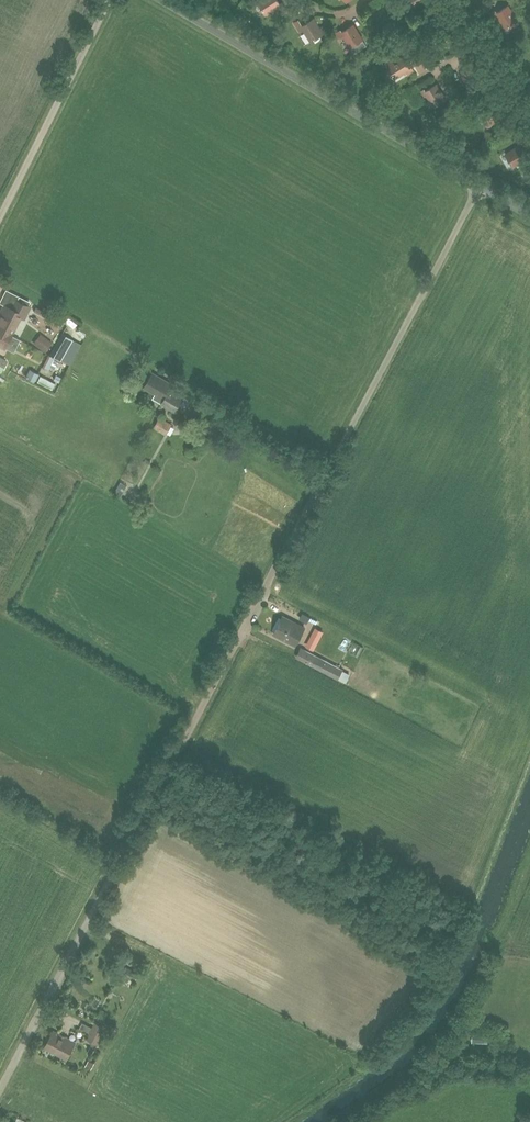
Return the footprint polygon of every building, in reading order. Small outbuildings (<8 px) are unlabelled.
[(278,0),(257,0),(266,14),(277,7),(279,10),(285,6),(282,3),(280,4),(278,0)] [(517,20),(508,6),(497,13),(495,11),(492,13),(495,19),(499,17),(505,28),(517,20)] [(301,24),(297,26),(301,32),(304,30),(311,41),(323,33),(327,31),(323,25),(320,28),(314,19),(302,26),(301,24)] [(367,45),(354,25),(342,32),(341,30),(337,32),(341,38),(344,36),(355,53),(367,45)] [(457,39),(450,27),(435,36),(443,49),(454,42),(456,45),(462,41),(459,38),(457,39)] [(410,69),(403,57),(393,63),(391,59),(386,63),(396,78),(406,71),(408,74),(414,71),(412,67),(410,69)] [(464,72),(460,74),(464,80),(466,83),(469,81),(474,89),(486,82),(477,67),(465,74),(464,72)] [(446,99),(437,84),(425,91),(424,89),(421,91),(424,97),(427,95),(434,106),(446,99)] [(506,154),(513,166),(524,160),(526,163),(529,160),(529,155),(527,156),(520,145),(506,154)] [(4,347),(19,317),(24,319),(30,307),(26,305),(28,300),(19,296),(12,309),(4,305),(0,312),(2,313),(0,318),(0,345),(4,347)] [(60,325),(62,321),(36,307),(34,311),(60,325)] [(61,335),(49,355),(54,357),(60,361),(71,341),(61,335)] [(44,336),(37,346),(45,352),(52,342),(44,336)] [(72,350),(67,360),(74,363),(79,353),(72,350)] [(54,357),(49,355),(48,354),(42,367),(48,370),(54,357)] [(29,370),(25,378),(34,382),(39,374),(29,370)] [(175,411),(183,397),(173,391),(176,387),(152,373),(144,386),(156,393),(153,398),(175,411)] [(59,383),(62,377),(56,374),(53,380),(59,383)] [(237,437),(245,427),(230,416),(222,426),(237,437)] [(160,417),(154,428),(165,434),(171,424),(160,417)] [(120,481),(114,493),(121,497),(127,485),(120,481)] [(295,645),(304,627),(283,616),(273,633),(295,645)] [(323,632),(315,627),(305,646),(313,650),(323,632)] [(337,678),(342,669),(301,648),(297,657),(337,678)] [(135,981),(138,973),(126,966),(122,974),(135,981)] [(98,1044),(106,1028),(95,1021),(86,1038),(98,1044)] [(75,1041),(53,1030),(49,1038),(47,1038),(44,1044),(46,1045),(44,1048),(66,1059),(75,1041)] [(88,1061),(85,1067),(91,1070),(93,1064),(88,1061)]
